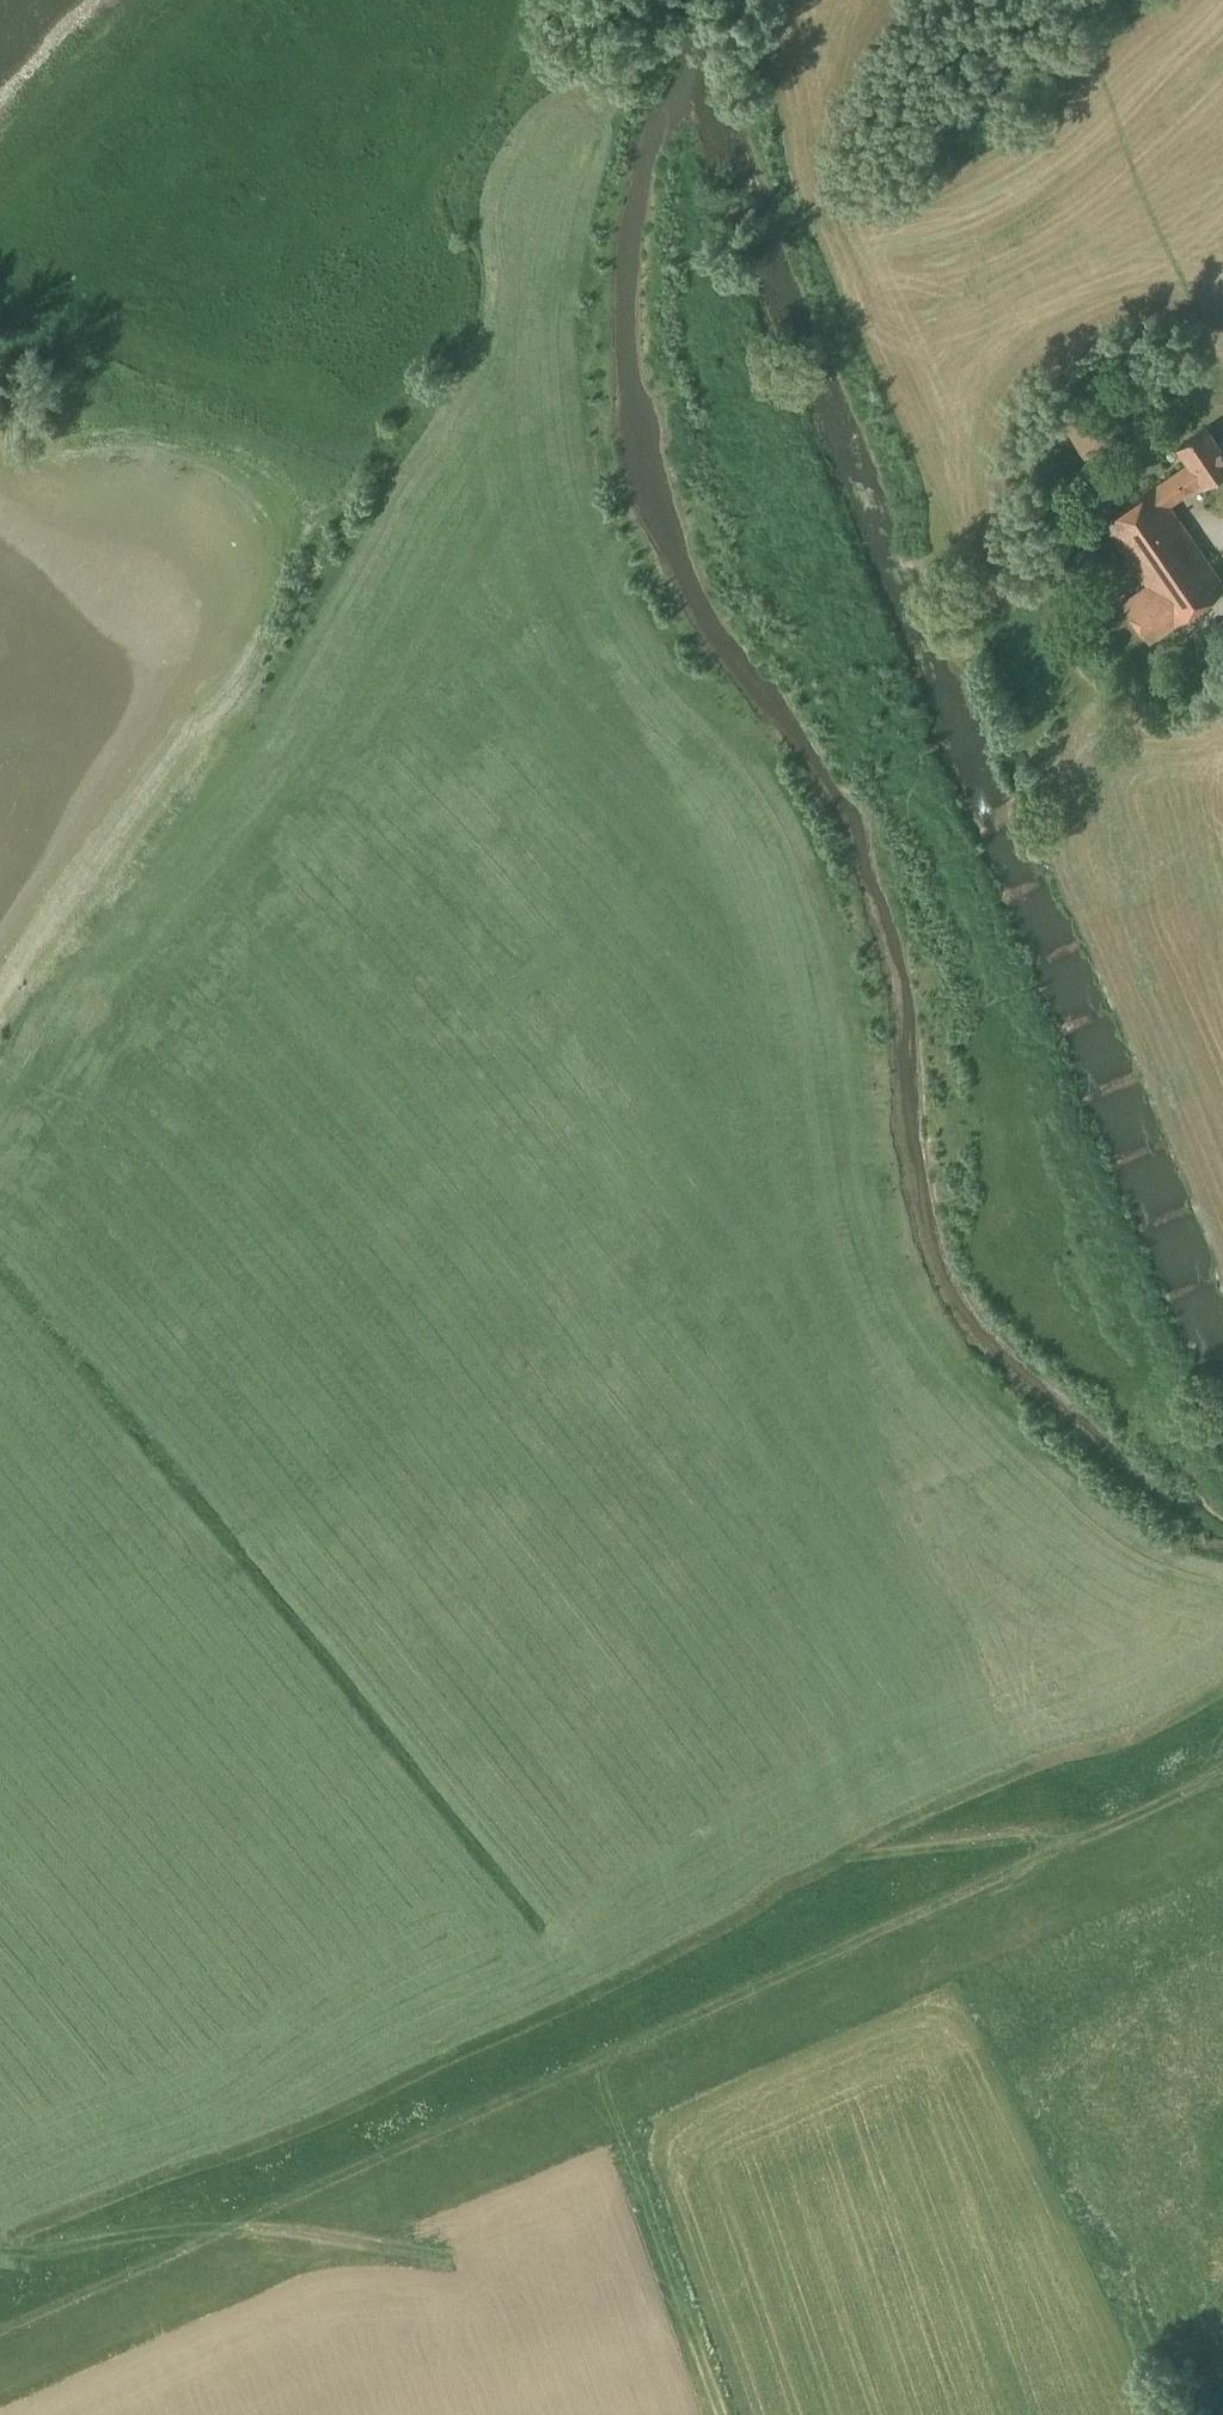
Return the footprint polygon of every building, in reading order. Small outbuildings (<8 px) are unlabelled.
[(1096,404),(1064,427),(1096,473),(1128,451),(1096,404)] [(1155,487),(1168,505),(1200,483),(1203,487),(1222,473),(1222,454),(1205,428),(1175,448),(1187,464),(1155,487)] [(1155,487),(1103,523),(1147,585),(1121,603),(1148,642),(1222,590),(1222,585),(1168,505),(1155,487)]
